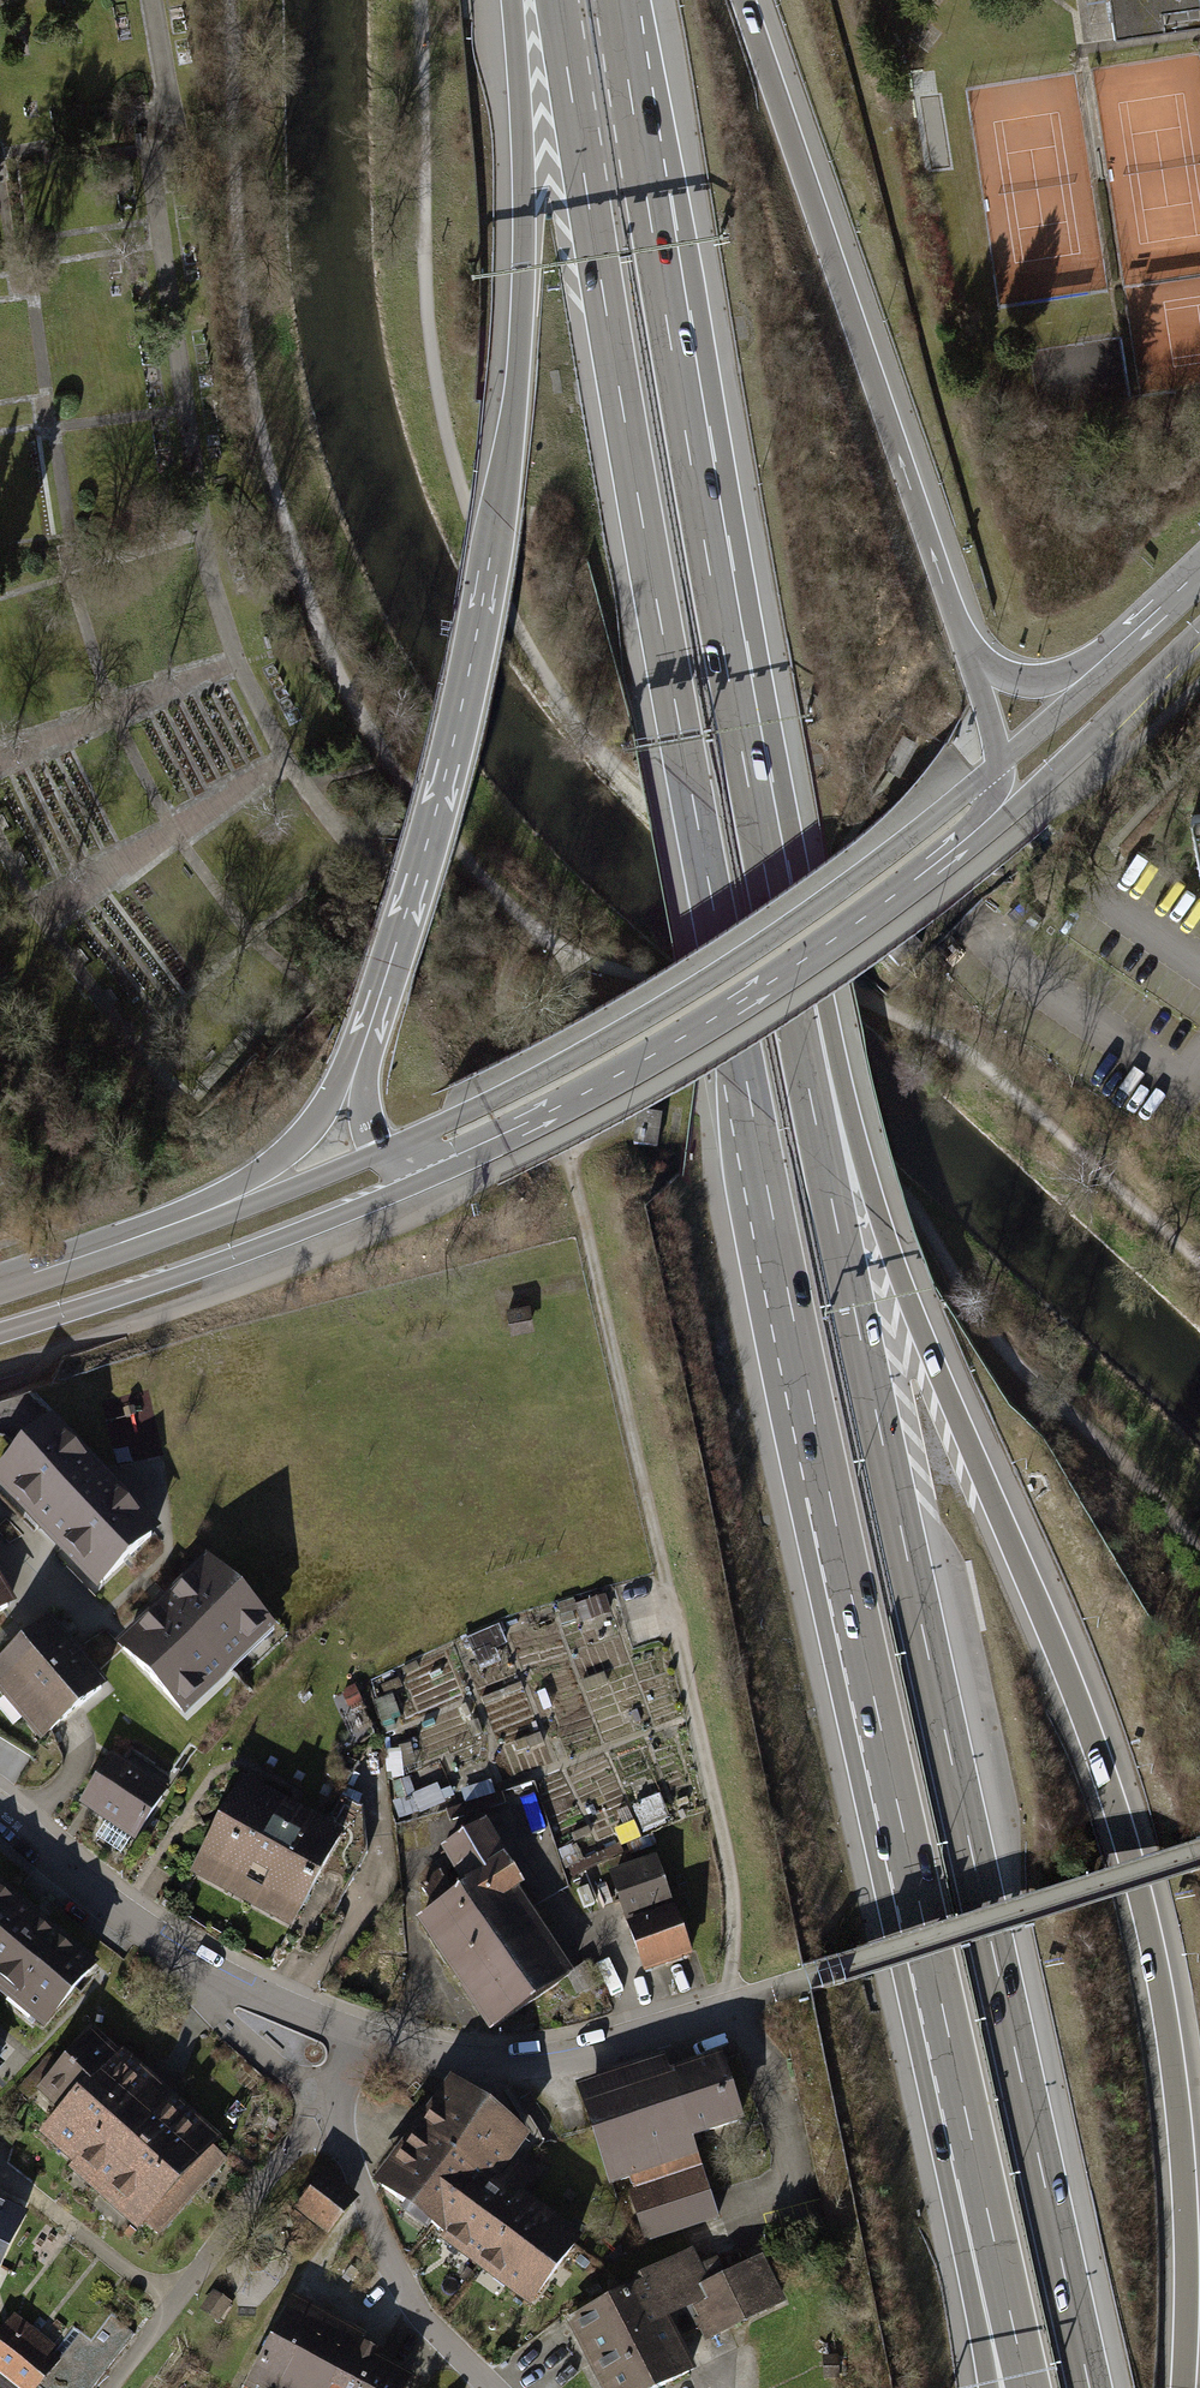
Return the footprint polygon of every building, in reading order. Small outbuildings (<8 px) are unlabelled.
[(1113,42),(1199,30),(1199,10),(1199,0),(1108,0),(1113,42)] [(638,1114),(633,1146),(657,1150),(662,1117),(638,1114)] [(0,1477),(0,1485),(98,1585),(152,1532),(50,1428),(0,1477)] [(273,1631),(210,1565),(122,1649),(184,1715),(273,1631)] [(18,1610),(0,1580),(0,1621),(18,1610)] [(40,1735),(101,1688),(49,1622),(0,1660),(0,1685),(40,1735)] [(82,1799),(137,1836),(165,1793),(110,1756),(82,1799)] [(403,1816),(449,1797),(442,1780),(396,1799),(403,1816)] [(194,1867),(298,1922),(337,1848),(232,1793),(194,1867)] [(467,1891),(502,1867),(477,1830),(442,1853),(467,1891)] [(628,1920),(676,1903),(660,1856),(612,1873),(628,1920)] [(421,1922),(493,2027),(574,1973),(502,1867),(467,1891),(421,1922)] [(0,1889),(0,1985),(45,2022),(92,1965),(0,1889)] [(631,1929),(647,1970),(694,1952),(679,1912),(631,1929)] [(154,2226),(219,2154),(92,2040),(46,2090),(69,2111),(50,2133),(154,2226)] [(714,2056),(589,2098),(616,2177),(631,2172),(653,2235),(717,2214),(690,2136),(735,2121),(714,2056)] [(377,2182),(536,2300),(577,2245),(488,2179),(520,2135),(450,2083),(377,2182)] [(298,2206),(330,2233),(351,2207),(320,2180),(298,2206)] [(29,2212),(0,2197),(0,2271),(29,2212)] [(692,2251),(639,2278),(659,2318),(688,2303),(685,2296),(709,2284),(692,2251)] [(688,2303),(707,2339),(786,2298),(764,2256),(709,2284),(685,2296),(688,2303)] [(609,2387),(659,2387),(688,2373),(659,2318),(639,2278),(570,2313),(609,2387)] [(256,2387),(301,2387),(327,2335),(286,2316),(252,2386),(256,2387)] [(3,2387),(33,2387),(51,2364),(0,2326),(0,2386),(3,2387)] [(367,2355),(327,2335),(301,2387),(350,2387),(367,2355)] [(407,2374),(367,2355),(350,2387),(400,2387),(407,2374)]
